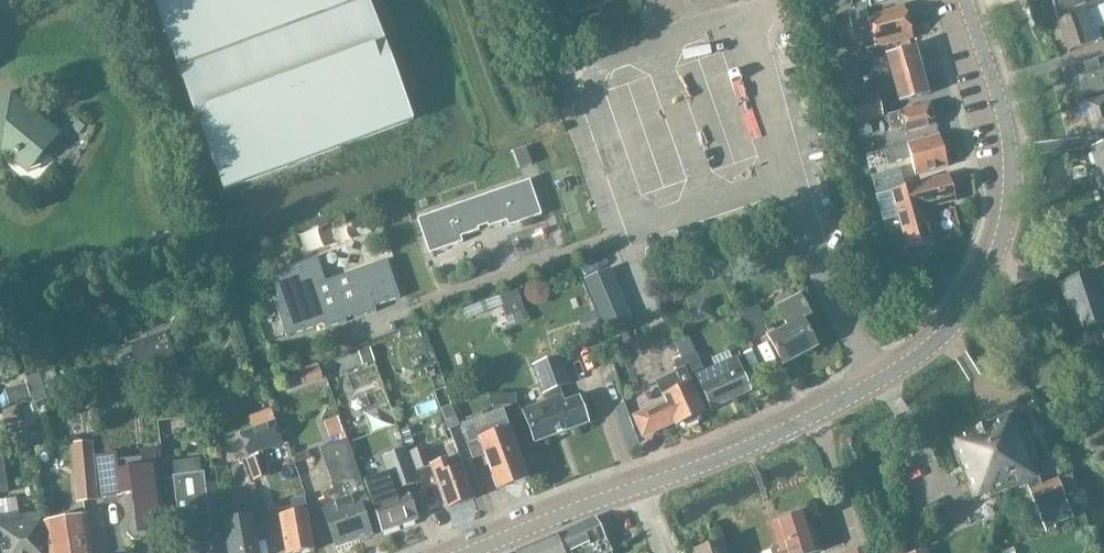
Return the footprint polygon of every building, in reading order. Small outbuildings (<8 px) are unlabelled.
[(224,194),(416,122),(371,0),(152,0),(224,194)] [(865,8),(893,0),(851,0),(854,10),(865,8)] [(1057,19),(1103,3),(1103,0),(1050,0),(1057,19)] [(1091,9),(1057,20),(1068,51),(1101,40),(1098,29),(1103,27),(1103,4),(1091,9)] [(865,8),(854,10),(848,12),(854,36),(871,32),(875,48),(912,38),(904,6),(867,16),(865,8)] [(875,83),(921,70),(915,46),(886,54),(889,64),(872,69),(875,83)] [(837,58),(846,90),(859,87),(855,74),(867,71),(865,64),(872,63),(868,50),(837,58)] [(1073,67),(1082,97),(1103,90),(1103,57),(1073,67)] [(924,79),(921,70),(875,83),(879,97),(896,92),(899,102),(928,94),(927,92),(931,91),(933,88),(931,80),(928,78),(924,79)] [(859,87),(846,90),(856,123),(869,120),(882,116),(878,103),(874,104),(873,97),(863,100),(859,87)] [(1083,101),(1091,135),(1103,132),(1103,96),(1083,101)] [(59,132),(23,103),(21,107),(10,98),(0,101),(0,147),(6,148),(31,167),(59,132)] [(907,134),(936,126),(930,103),(886,115),(891,132),(905,128),(907,134)] [(869,120),(856,123),(859,135),(872,131),(869,120)] [(939,135),(884,149),(865,155),(869,169),(910,158),(915,175),(947,166),(939,135)] [(1103,189),(1103,143),(1090,148),(1103,190),(1103,189)] [(526,147),(513,152),(519,169),(532,164),(526,147)] [(876,194),(891,190),(904,187),(899,169),(871,176),(876,194)] [(948,175),(904,187),(891,190),(906,244),(930,237),(923,209),(955,200),(948,175)] [(417,218),(429,254),(462,242),(460,237),(479,230),(478,228),(487,225),(488,227),(506,221),(508,226),(541,215),(529,179),(417,218)] [(278,298),(273,299),(287,337),(324,324),(325,329),(347,322),(345,319),(354,316),(355,319),(376,312),(375,307),(399,298),(387,260),(325,281),(317,257),(270,274),(278,298)] [(1059,284),(1075,331),(1103,322),(1103,269),(1059,284)] [(499,294),(506,313),(523,307),(516,288),(499,294)] [(783,365),(816,347),(802,320),(811,316),(800,295),(777,307),(788,327),(768,337),(783,365)] [(754,337),(770,329),(758,306),(742,314),(754,337)] [(600,321),(556,334),(563,360),(607,347),(600,321)] [(140,371),(157,369),(160,375),(178,368),(161,326),(127,339),(140,371)] [(685,369),(688,374),(702,368),(695,352),(674,361),(679,371),(685,369)] [(562,397),(559,388),(569,385),(560,357),(533,366),(542,394),(545,393),(548,401),(522,410),(534,442),(588,423),(578,396),(562,402),(560,397),(562,397)] [(710,409),(750,390),(736,358),(695,376),(710,409)] [(692,383),(688,374),(685,369),(679,371),(657,381),(666,402),(634,416),(642,436),(675,422),(676,424),(681,422),(686,425),(697,420),(697,415),(703,412),(691,383),(692,383)] [(53,370),(27,378),(34,402),(61,393),(53,370)] [(4,391),(9,404),(30,396),(25,383),(4,391)] [(502,411),(460,426),(449,430),(461,464),(484,456),(497,490),(528,479),(502,411)] [(981,425),(1006,489),(1026,481),(1030,489),(1029,490),(1041,522),(1062,514),(1056,500),(1064,497),(1057,479),(1041,485),(1013,412),(981,425)] [(275,423),(242,435),(248,454),(282,442),(275,423)] [(989,496),(1006,489),(981,425),(949,438),(973,498),(988,492),(989,496)] [(335,547),(371,534),(364,512),(370,509),(346,439),(320,448),(334,490),(323,494),(327,506),(321,508),(335,547)] [(71,444),(75,479),(77,501),(97,499),(91,442),(71,444)] [(287,442),(272,447),(280,469),(282,468),(287,480),(299,476),(287,442)] [(446,509),(473,499),(461,466),(458,467),(455,456),(443,460),(430,465),(424,447),(408,453),(415,471),(430,466),(446,509)] [(381,532),(418,519),(406,487),(417,483),(405,448),(381,456),(387,473),(363,481),(381,532)] [(115,455),(98,457),(103,496),(133,493),(136,516),(132,517),(130,519),(128,521),(126,524),(126,526),(126,529),(127,533),(129,536),(130,537),(134,540),(137,540),(140,540),(142,539),(144,538),(146,537),(147,536),(149,532),(164,530),(163,526),(167,526),(167,527),(169,527),(159,449),(141,452),(142,457),(116,460),(115,455)] [(220,514),(218,494),(206,495),(203,472),(173,476),(180,536),(179,536),(181,552),(214,552),(211,532),(209,516),(220,514)] [(251,516),(238,519),(235,507),(221,510),(229,552),(258,552),(251,516)] [(314,551),(306,511),(278,515),(285,552),(301,552),(314,551)] [(39,512),(18,515),(18,512),(0,515),(0,522),(1,527),(0,527),(0,534),(3,552),(45,552),(39,512)] [(820,551),(808,512),(771,523),(778,545),(769,548),(771,552),(814,552),(820,551)] [(86,515),(44,522),(49,552),(92,552),(86,515)] [(556,535),(564,552),(609,552),(611,552),(594,517),(556,535)] [(556,535),(516,552),(517,552),(564,552),(556,535)] [(722,542),(694,551),(695,552),(725,552),(722,542)]
